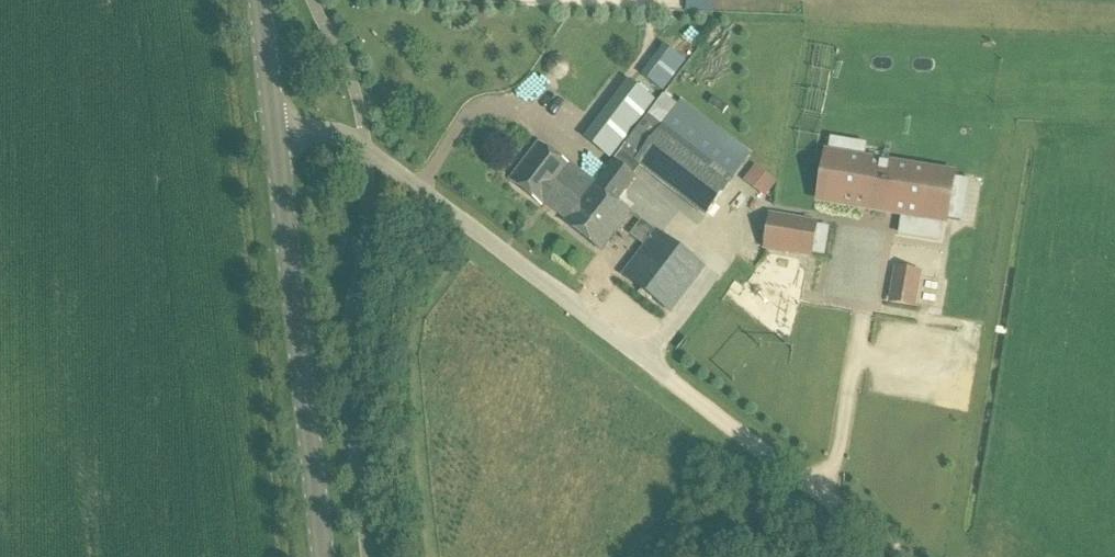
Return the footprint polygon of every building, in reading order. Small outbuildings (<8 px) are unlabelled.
[(644,76),(662,89),(670,79),(652,65),(644,76)] [(657,103),(631,83),(622,95),(598,126),(624,146),(648,115),(657,103)] [(648,115),(621,150),(706,215),(721,194),(732,180),(648,115)] [(833,142),(866,146),(867,137),(834,133),(833,142)] [(544,202),(568,221),(597,183),(596,182),(570,163),(569,165),(539,143),(510,181),(542,205),(544,202)] [(900,235),(939,241),(943,220),(945,220),(952,177),(827,156),(820,199),(904,213),(900,235)] [(568,221),(566,224),(600,250),(630,212),(615,200),(633,176),(613,160),(596,182),(597,183),(568,221)] [(776,181),(757,166),(746,180),(765,195),(776,181)] [(808,255),(812,234),(814,224),(770,216),(764,248),(808,255)] [(625,275),(671,310),(703,268),(641,220),(628,235),(646,248),(625,275)] [(896,263),(890,299),(916,304),(923,267),(896,263)]
